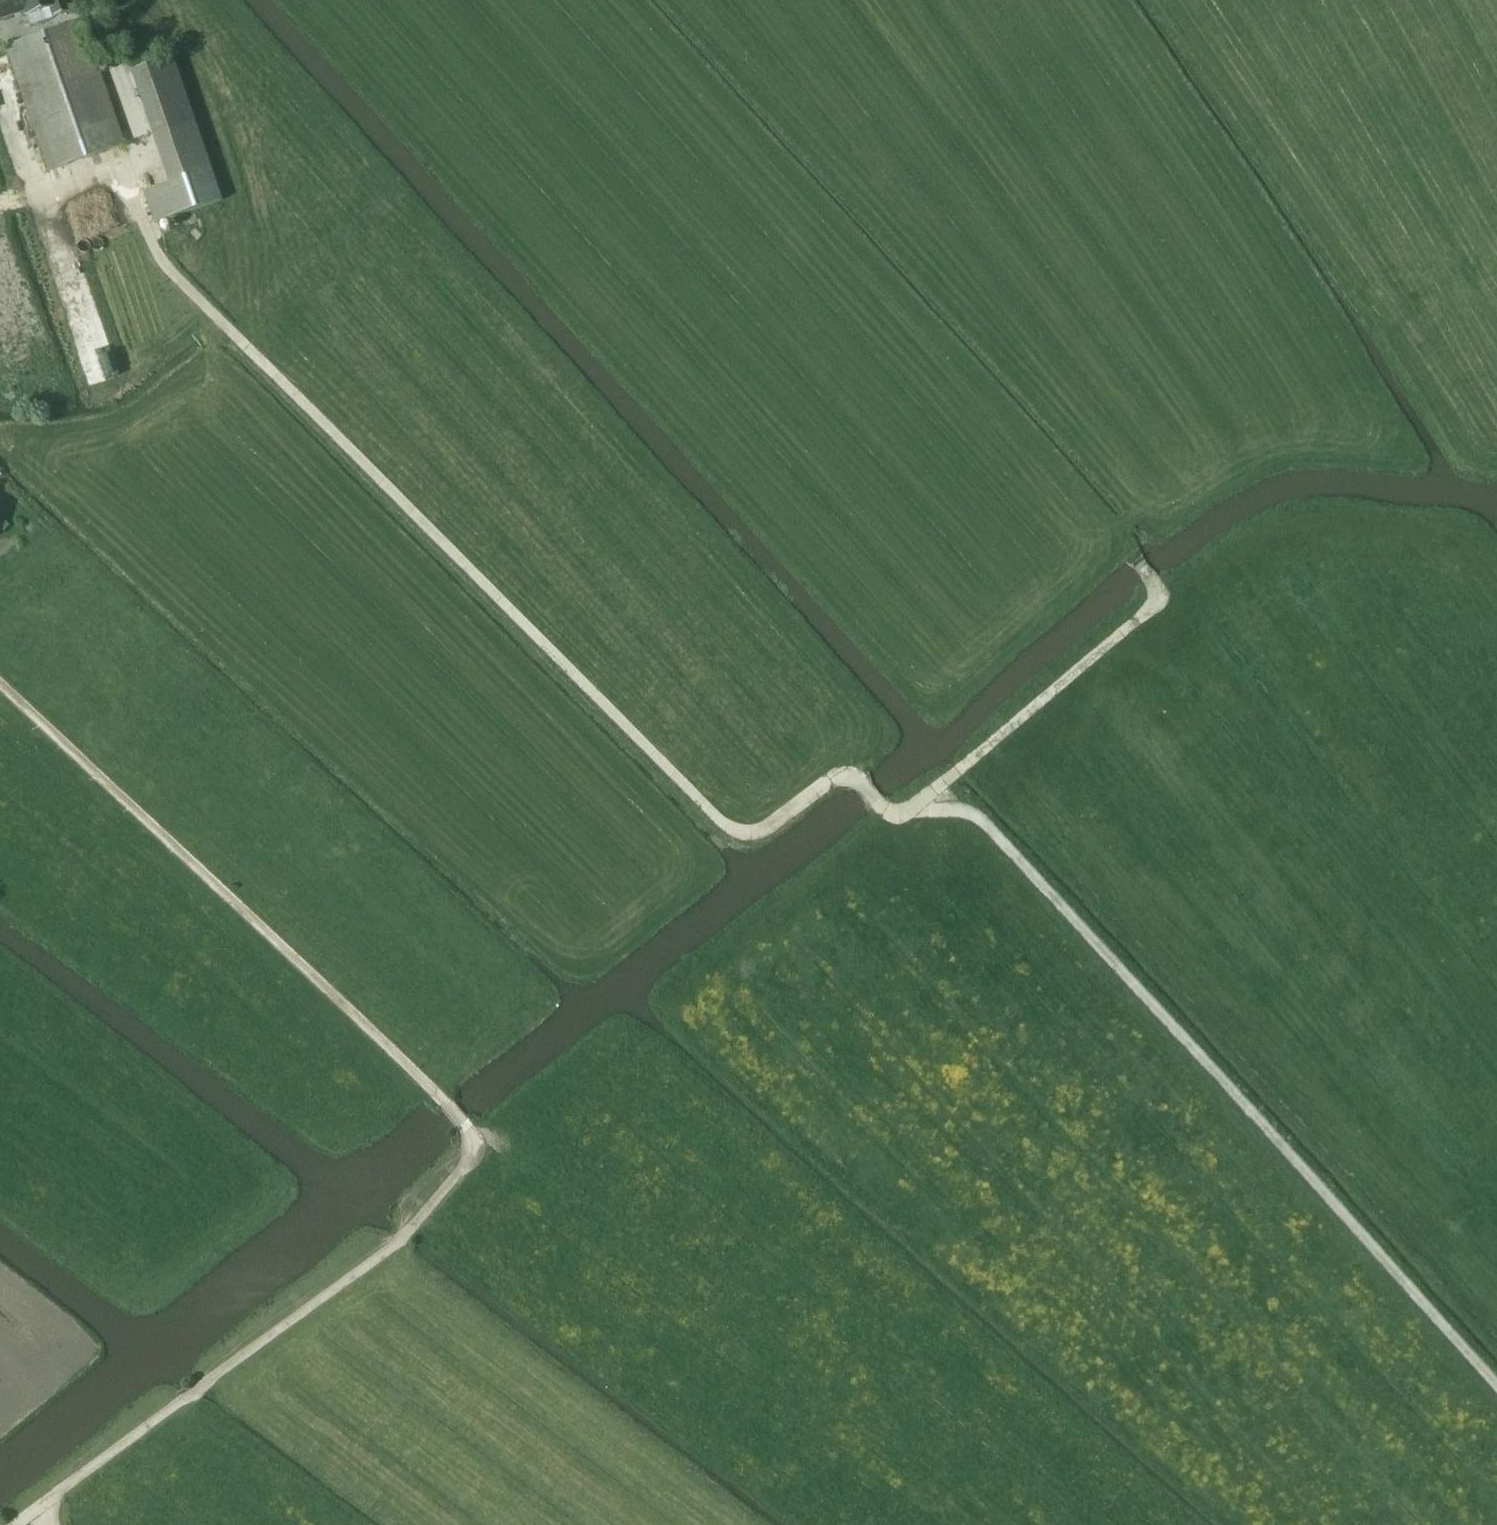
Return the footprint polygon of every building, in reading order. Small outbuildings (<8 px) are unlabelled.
[(25,12),(27,17),(31,29),(46,24),(42,12),(51,9),(54,18),(70,12),(66,0),(0,0),(0,20),(25,12)] [(82,21),(6,47),(49,172),(125,146),(82,21)] [(173,58),(135,71),(157,134),(173,182),(144,192),(155,224),(222,201),(195,121),(173,58)] [(80,347),(93,380),(117,371),(104,338),(80,347)]
